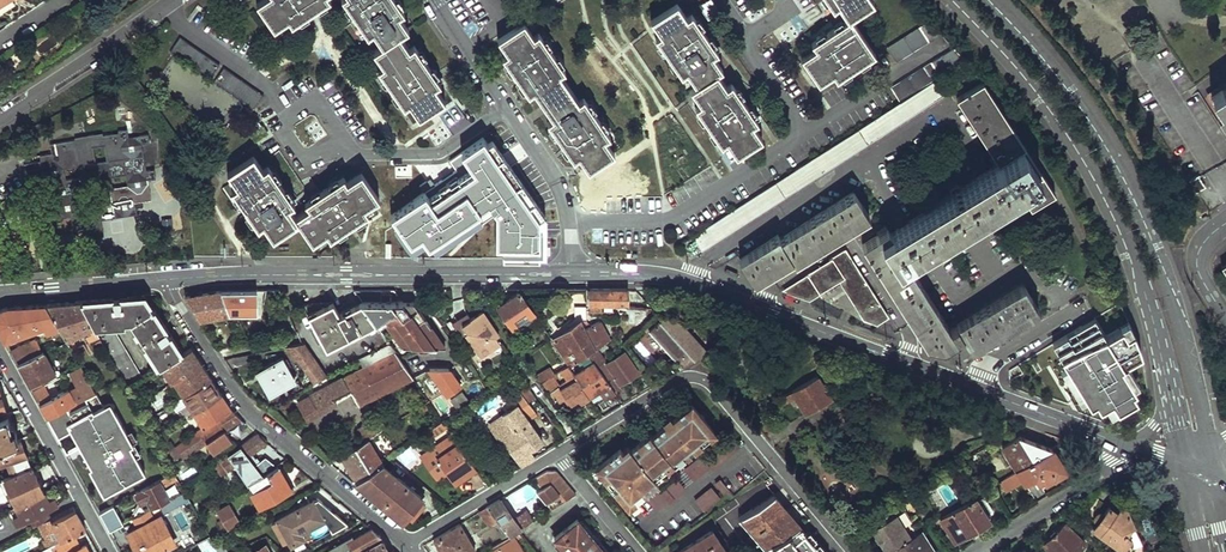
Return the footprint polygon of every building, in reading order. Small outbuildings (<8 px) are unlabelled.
[(15,5),(11,0),(0,7),(0,14),(15,5)] [(261,4),(279,29),(292,20),(295,25),(314,13),(333,0),(267,0),(261,4)] [(371,36),(377,32),(386,46),(378,51),(388,66),(383,69),(409,108),(414,104),(423,118),(449,100),(439,86),(444,83),(431,64),(418,46),(413,49),(403,35),(411,29),(402,15),(407,11),(399,0),(347,0),(371,36)] [(525,9),(537,0),(519,0),(525,9)] [(836,5),(841,2),(851,16),(815,40),(819,46),(805,55),(822,80),(835,71),(839,77),(878,50),(853,14),(874,0),(832,0),(836,5)] [(678,1),(656,17),(665,30),(660,34),(687,72),(691,69),(701,83),(696,86),(705,100),(700,104),(726,141),(731,138),(740,151),(764,135),(755,122),(760,119),(733,81),(729,84),(719,71),(724,67),(715,53),(720,49),(694,11),(688,14),(678,1)] [(527,20),(502,38),(511,51),(506,55),(532,93),(537,90),(556,117),(551,121),(577,159),(582,156),(591,169),(617,151),(608,138),(613,135),(587,97),(582,100),(563,73),(568,69),(542,31),(536,34),(527,20)] [(918,27),(887,47),(897,63),(928,42),(918,27)] [(222,66),(183,39),(173,53),(212,80),(222,66)] [(931,62),(891,89),(900,103),(941,77),(931,62)] [(265,96),(227,70),(217,84),(241,100),(256,111),(265,96)] [(955,74),(945,80),(952,90),(962,83),(955,74)] [(900,103),(693,236),(703,251),(950,91),(941,77),(900,103)] [(885,226),(859,242),(920,340),(923,343),(927,344),(943,348),(963,337),(971,348),(1038,307),(1023,283),(949,328),(906,259),(1019,190),(1030,207),(1055,191),(983,80),(956,97),(1000,163),(889,232),(885,226)] [(1225,116),(1225,81),(1210,91),(1225,116)] [(456,104),(441,115),(448,125),(463,114),(456,104)] [(95,231),(96,240),(106,238),(103,221),(139,215),(137,202),(153,199),(149,180),(157,179),(155,169),(148,171),(143,145),(150,143),(149,134),(129,138),(128,130),(119,131),(119,134),(102,136),(106,160),(109,175),(134,171),(136,182),(111,187),(97,189),(101,213),(89,215),(95,231)] [(547,256),(549,215),(492,135),(486,140),(483,137),(449,160),(457,171),(392,216),(415,247),(425,240),(428,244),(431,242),(435,249),(493,208),(492,253),(498,253),(498,259),(542,260),(542,256),(547,256)] [(54,181),(57,181),(55,169),(80,165),(95,162),(91,138),(96,138),(95,136),(75,139),(76,141),(51,145),(53,155),(42,157),(43,162),(27,165),(31,186),(54,181)] [(258,155),(233,173),(241,185),(266,167),(258,155)] [(95,162),(80,165),(82,176),(57,181),(54,181),(59,211),(52,212),(53,222),(73,218),(76,234),(95,231),(89,215),(85,191),(97,189),(111,187),(109,175),(106,160),(95,162)] [(444,162),(434,171),(442,179),(452,170),(444,162)] [(242,186),(237,190),(263,228),(269,224),(279,238),(304,221),(320,242),(333,233),(336,239),(374,212),(370,207),(383,197),(366,173),(353,182),(349,177),(331,189),(312,203),(315,208),(302,217),(294,206),(299,203),(287,185),(273,165),(267,169),(266,167),(241,185),(242,186)] [(1190,181),(1198,192),(1206,186),(1199,175),(1190,181)] [(779,235),(741,260),(757,284),(795,259),(798,264),(872,215),(856,191),(781,239),(779,235)] [(845,248),(781,289),(809,299),(843,278),(871,321),(873,321),(877,323),(888,316),(845,248)] [(249,290),(231,290),(212,293),(192,296),(191,292),(182,293),(199,318),(233,312),(258,312),(257,302),(250,303),(249,290)] [(568,290),(567,304),(585,304),(586,290),(568,290)] [(589,290),(590,304),(626,303),(627,290),(608,290),(589,290)] [(497,308),(512,328),(534,313),(520,292),(497,308)] [(93,327),(94,328),(116,327),(116,322),(129,321),(159,367),(161,366),(181,353),(144,296),(112,299),(81,302),(93,327)] [(58,327),(66,341),(71,339),(89,329),(93,327),(81,302),(64,304),(47,305),(58,327)] [(363,302),(340,314),(332,302),(303,307),(327,350),(377,323),(363,302)] [(421,314),(413,318),(404,303),(363,302),(377,323),(383,320),(386,324),(402,348),(446,349),(421,314)] [(413,318),(421,314),(414,303),(404,303),(413,318)] [(5,340),(44,326),(45,332),(58,327),(47,305),(39,306),(13,308),(4,309),(0,311),(0,331),(5,340)] [(626,324),(638,326),(651,314),(649,309),(626,307),(626,324)] [(484,310),(480,313),(496,337),(500,334),(484,310)] [(283,315),(290,333),(296,330),(289,313),(283,315)] [(480,313),(469,321),(460,327),(469,339),(481,357),(501,344),(496,337),(480,313)] [(469,321),(465,315),(452,324),(465,342),(469,339),(460,327),(469,321)] [(681,324),(664,315),(649,329),(680,363),(670,369),(664,357),(650,365),(659,380),(707,351),(681,324)] [(1105,336),(1094,318),(1072,331),(1070,327),(1048,340),(1059,360),(1054,363),(1079,406),(1085,403),(1087,407),(1094,402),(1104,419),(1141,396),(1132,381),(1137,378),(1127,361),(1144,351),(1127,323),(1105,336)] [(585,327),(595,347),(596,347),(609,338),(598,320),(585,327)] [(553,340),(569,365),(575,361),(588,352),(595,347),(585,327),(581,321),(553,340)] [(100,348),(103,345),(100,338),(94,328),(93,327),(89,329),(92,334),(86,337),(91,347),(98,344),(100,348)] [(127,386),(141,378),(114,331),(100,338),(103,345),(127,386)] [(11,351),(18,363),(43,349),(37,338),(11,351)] [(66,341),(72,351),(77,348),(71,339),(66,341)] [(358,360),(362,367),(394,349),(389,342),(358,360)] [(296,358),(314,383),(327,376),(304,343),(287,347),(294,359),(296,358)] [(175,382),(183,396),(211,378),(208,372),(198,356),(192,347),(181,353),(161,366),(172,384),(175,382)] [(614,391),(615,393),(621,389),(619,384),(638,371),(624,351),(607,362),(596,347),(595,347),(588,352),(595,362),(614,391)] [(18,363),(33,391),(59,377),(43,349),(18,363)] [(349,392),(358,407),(414,377),(394,349),(362,367),(298,402),(308,420),(325,408),(335,404),(334,400),(349,392)] [(260,371),(271,393),(294,379),(282,358),(260,371)] [(575,361),(569,365),(573,370),(578,366),(575,361)] [(598,391),(603,398),(614,391),(595,362),(575,375),(589,396),(598,391)] [(575,375),(569,365),(554,374),(542,383),(556,403),(566,396),(571,404),(578,399),(580,402),(589,396),(575,375)] [(49,417),(65,407),(95,392),(81,366),(70,371),(78,384),(54,397),(46,384),(33,391),(49,417)] [(537,376),(542,383),(554,374),(550,368),(537,376)] [(449,370),(431,369),(450,396),(462,388),(449,370)] [(828,374),(827,371),(823,373),(819,375),(821,379),(828,374)] [(794,397),(805,413),(831,397),(821,379),(819,375),(800,387),(780,400),(779,400),(781,404),(794,397)] [(183,396),(202,426),(231,408),(219,390),(211,378),(183,396)] [(65,407),(109,490),(149,469),(112,400),(102,405),(95,392),(65,407)] [(714,429),(692,402),(679,414),(681,417),(677,421),(674,417),(673,417),(671,416),(668,417),(667,418),(666,420),(666,422),(667,423),(653,434),(651,431),(638,442),(640,445),(634,450),(632,447),(631,446),(630,445),(628,445),(627,446),(626,447),(625,448),(625,450),(621,446),(596,467),(627,504),(658,478),(654,474),(651,470),(663,461),(666,465),(673,458),(675,461),(678,458),(675,454),(685,447),(688,451),(714,429)] [(503,442),(520,467),(535,457),(530,451),(543,442),(518,404),(486,425),(499,444),(503,442)] [(242,418),(231,408),(202,426),(185,439),(189,445),(193,452),(207,442),(214,452),(232,439),(225,429),(242,418)] [(18,437),(15,428),(12,429),(6,412),(0,414),(0,444),(18,437)] [(360,427),(366,439),(369,438),(379,431),(371,419),(360,427)] [(209,465),(218,478),(236,464),(249,483),(264,473),(250,455),(268,442),(257,432),(209,465)] [(447,471),(454,481),(475,467),(451,432),(419,454),(436,478),(447,471)] [(1018,436),(1000,447),(1016,472),(1052,449),(1018,436)] [(0,444),(0,464),(10,460),(15,472),(30,465),(21,437),(18,437),(0,444)] [(352,463),(359,475),(381,461),(369,438),(366,439),(341,455),(347,466),(352,463)] [(734,447),(726,438),(703,457),(700,453),(683,466),(691,476),(707,463),(710,466),(734,447)] [(179,442),(182,449),(189,445),(185,439),(179,442)] [(688,451),(685,447),(675,454),(678,458),(688,451)] [(1052,449),(1016,472),(1025,485),(1035,479),(1038,484),(1043,481),(1046,487),(1067,473),(1052,449)] [(260,462),(266,472),(278,465),(281,463),(273,453),(260,462)] [(666,465),(663,461),(651,470),(654,474),(666,465)] [(352,463),(347,466),(355,477),(359,475),(352,463)] [(381,463),(358,479),(377,495),(381,490),(387,495),(381,502),(402,519),(407,513),(420,496),(381,463)] [(3,477),(17,505),(43,491),(30,465),(15,472),(3,477)] [(280,477),(283,475),(278,465),(266,472),(264,473),(249,483),(247,484),(251,492),(259,506),(288,490),(280,477)] [(171,482),(177,493),(184,490),(182,484),(174,470),(167,475),(171,482)] [(575,495),(555,470),(547,471),(534,479),(542,489),(536,492),(545,503),(544,504),(550,512),(575,495)] [(146,496),(152,507),(170,498),(164,485),(171,482),(167,475),(135,492),(139,499),(146,496)] [(283,475),(280,477),(288,490),(291,489),(283,475)] [(657,488),(645,498),(653,507),(664,498),(666,500),(683,486),(676,476),(659,491),(657,488)] [(377,495),(358,479),(355,481),(381,502),(387,495),(381,490),(377,495)] [(715,483),(723,492),(728,488),(720,479),(715,483)] [(694,500),(701,509),(719,495),(711,486),(694,500)] [(186,493),(194,506),(203,500),(197,488),(186,493)] [(48,489),(43,491),(17,505),(14,506),(22,523),(29,519),(46,510),(57,504),(48,489)] [(737,518),(760,551),(771,545),(799,526),(801,525),(774,493),(737,518)] [(99,512),(113,504),(108,495),(95,504),(99,512)] [(424,499),(420,496),(407,513),(410,516),(424,499)] [(940,519),(953,540),(967,531),(969,534),(990,521),(975,497),(940,519)] [(515,520),(501,499),(488,507),(500,520),(511,536),(522,530),(533,522),(527,513),(515,520)] [(314,501),(279,520),(274,523),(284,542),(288,540),(291,545),(304,538),(301,532),(321,520),(319,515),(326,511),(322,503),(316,505),(314,501)] [(99,512),(102,518),(116,510),(113,504),(99,512)] [(239,522),(228,504),(217,510),(222,518),(217,521),(221,527),(226,524),(228,529),(239,522)] [(1099,523),(1093,530),(1120,549),(1123,550),(1125,550),(1127,550),(1131,549),(1142,543),(1126,508),(1118,512),(1110,506),(1104,514),(1100,513),(1097,514),(1096,516),(1096,517),(1097,519),(1099,523)] [(479,512),(490,526),(495,524),(500,520),(488,507),(479,512)] [(904,508),(895,513),(906,530),(914,525),(904,508)] [(29,519),(33,527),(39,524),(50,518),(46,510),(29,519)] [(47,547),(84,528),(74,510),(52,521),(50,518),(39,524),(47,537),(44,539),(47,547)] [(883,510),(867,521),(872,528),(870,530),(885,551),(888,551),(911,538),(906,530),(895,513),(888,518),(883,510)] [(139,551),(159,551),(175,543),(161,516),(129,534),(139,551)] [(578,518),(555,536),(568,551),(605,551),(578,518)] [(495,524),(506,540),(511,536),(500,520),(495,524)] [(1044,545),(1052,551),(1074,551),(1084,541),(1065,523),(1044,545)] [(442,551),(471,551),(475,549),(460,524),(434,540),(442,551)] [(799,526),(771,545),(760,551),(822,551),(799,526)] [(325,551),(355,551),(359,550),(381,538),(376,533),(372,528),(354,538),(352,535),(324,550),(325,551)] [(712,529),(678,551),(727,551),(712,529)] [(522,530),(511,536),(506,540),(492,548),(494,551),(528,551),(521,539),(524,536),(522,530)] [(920,532),(911,538),(888,551),(932,551),(920,532)] [(83,538),(59,549),(61,551),(90,551),(83,538)] [(360,551),(396,551),(394,549),(388,551),(381,538),(359,550),(360,551)] [(214,546),(217,551),(227,551),(221,542),(214,546)]
